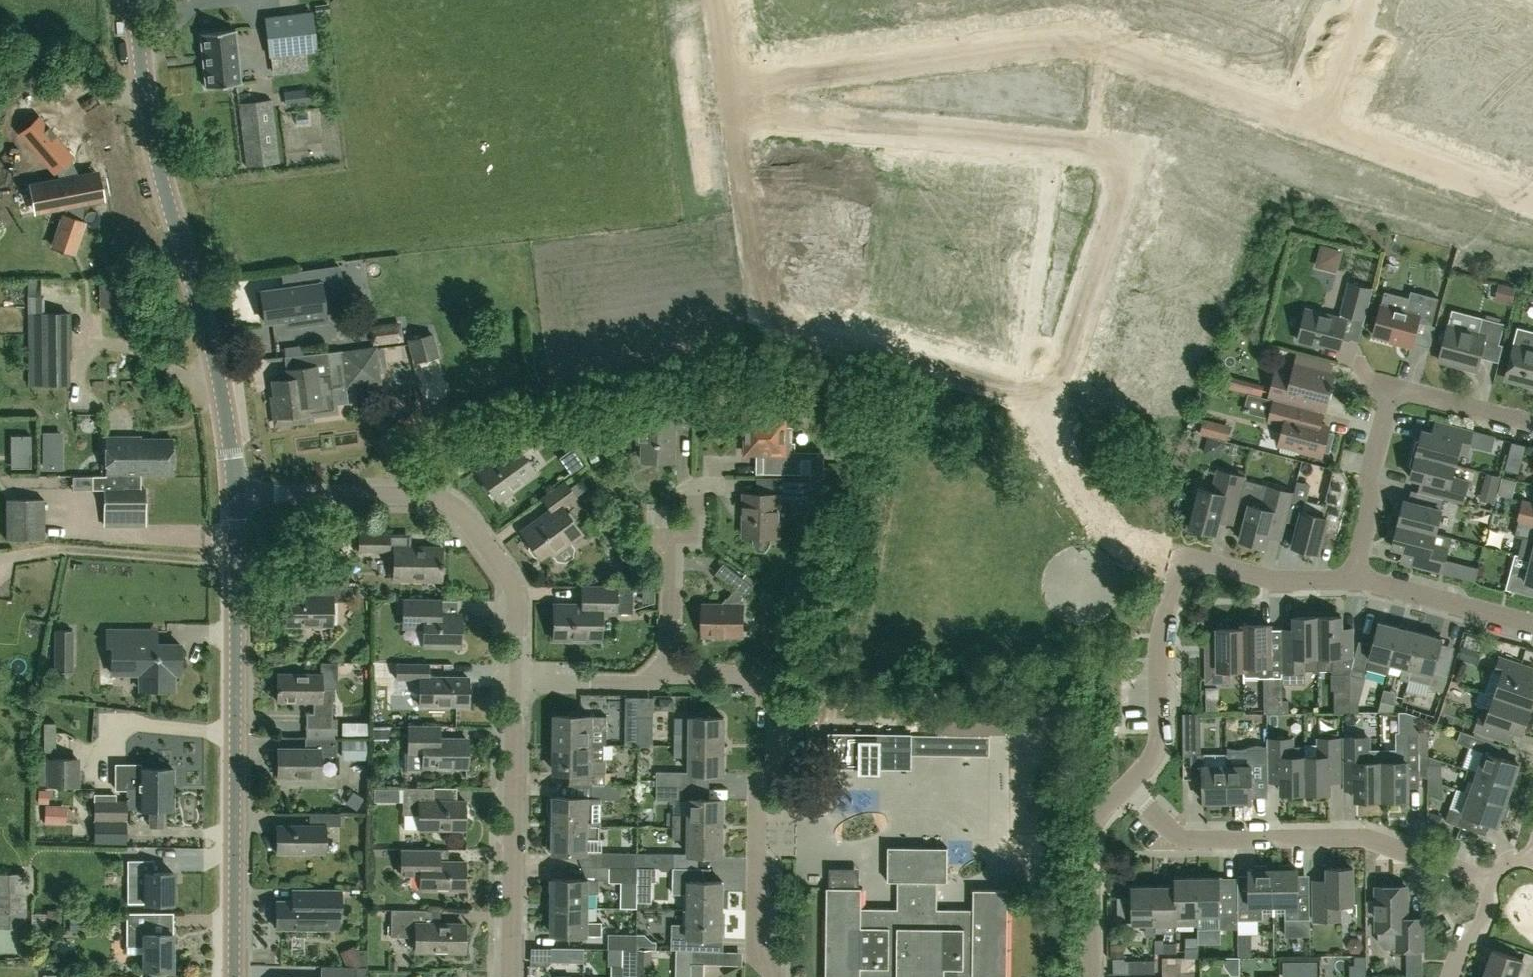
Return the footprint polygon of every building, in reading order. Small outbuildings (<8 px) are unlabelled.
[(1113,14),(1140,24),(1146,9),(1159,14),(1164,0),(1118,0),(1113,14)] [(1449,7),(1445,16),(1460,24),(1472,0),(1471,0),(1435,0),(1449,7)] [(1456,33),(1470,40),(1472,36),(1495,47),(1496,43),(1499,38),(1500,36),(1502,31),(1505,25),(1507,23),(1507,22),(1508,19),(1517,0),(1488,0),(1479,17),(1467,11),(1456,33)] [(1495,47),(1516,57),(1514,61),(1528,68),(1532,57),(1532,43),(1526,40),(1532,25),(1532,13),(1528,10),(1530,6),(1517,0),(1508,19),(1507,22),(1507,23),(1505,25),(1502,31),(1500,36),(1499,38),(1496,43),(1495,47)] [(271,55),(316,50),(312,12),(266,17),(271,55)] [(251,81),(270,79),(264,27),(237,30),(241,63),(249,62),(251,81)] [(236,29),(199,33),(205,87),(242,83),(236,29)] [(1389,53),(1380,79),(1391,83),(1381,111),(1385,113),(1384,116),(1399,122),(1400,118),(1405,120),(1421,75),(1406,69),(1410,61),(1389,53)] [(328,79),(327,60),(318,61),(318,79),(328,79)] [(277,85),(310,83),(308,66),(276,68),(277,85)] [(1421,75),(1405,120),(1410,122),(1409,125),(1423,131),(1425,127),(1429,129),(1440,101),(1451,105),(1456,90),(1460,79),(1440,72),(1436,80),(1421,75)] [(1451,105),(1448,114),(1459,118),(1452,137),(1476,146),(1489,110),(1465,101),(1468,94),(1456,90),(1451,105)] [(280,162),(272,98),(239,102),(247,166),(280,162)] [(1489,110),(1476,146),(1501,155),(1508,136),(1519,140),(1526,122),(1528,116),(1517,111),(1514,119),(1489,110)] [(13,134),(51,175),(71,157),(33,115),(13,134)] [(1517,145),(1532,151),(1532,125),(1526,122),(1519,140),(1517,145)] [(78,173),(70,158),(56,171),(59,177),(47,179),(53,210),(65,208),(64,215),(82,222),(84,205),(105,201),(99,169),(78,173)] [(1325,269),(1344,271),(1347,248),(1328,245),(1325,269)] [(872,260),(860,305),(885,312),(889,297),(904,301),(917,255),(900,250),(895,266),(872,260)] [(793,264),(786,290),(802,294),(801,298),(818,303),(819,299),(825,300),(828,288),(840,291),(847,266),(834,262),(830,274),(793,264)] [(265,321),(300,317),(301,324),(325,321),(318,268),(281,273),(283,289),(261,292),(265,321)] [(1364,324),(1371,300),(1374,287),(1350,281),(1340,317),(1307,308),(1299,339),(1317,344),(1318,340),(1340,346),(1347,319),(1364,324)] [(1433,324),(1440,297),(1426,294),(1424,301),(1410,297),(1406,311),(1382,304),(1379,317),(1375,316),(1372,330),(1375,330),(1374,334),(1413,344),(1419,321),(1433,324)] [(44,311),(44,295),(28,295),(29,384),(69,383),(68,311),(44,311)] [(1500,344),(1506,323),(1483,317),(1479,333),(1449,325),(1440,359),(1477,369),(1485,340),(1500,344)] [(400,323),(370,327),(372,343),(402,340),(400,323)] [(414,362),(440,355),(437,340),(434,331),(428,332),(408,338),(414,362)] [(380,381),(375,345),(327,352),(327,350),(284,356),(285,369),(283,370),(284,379),(272,381),(274,396),(271,396),(274,420),(277,422),(301,419),(303,416),(303,413),(307,413),(306,405),(320,403),(320,398),(337,396),(346,386),(380,381)] [(1515,345),(1507,377),(1511,378),(1513,381),(1521,383),(1524,381),(1532,384),(1532,349),(1515,345)] [(1326,408),(1335,372),(1297,362),(1293,376),(1276,372),(1270,394),(1326,408)] [(1225,389),(1268,395),(1269,385),(1226,379),(1225,389)] [(688,428),(688,399),(667,399),(666,418),(640,418),(639,443),(644,443),(644,460),(673,460),(674,428),(688,428)] [(1328,432),(1329,426),(1320,424),(1323,412),(1275,399),(1270,420),(1285,424),(1280,443),(1282,444),(1281,450),(1295,454),(1297,448),(1322,454),(1323,449),(1329,450),(1333,434),(1328,432)] [(410,432),(425,417),(417,408),(404,420),(401,417),(395,423),(399,427),(402,424),(410,432)] [(744,415),(744,436),(746,436),(746,453),(757,453),(766,454),(766,474),(801,474),(802,451),(796,451),(796,442),(793,442),(786,442),(787,426),(787,418),(773,418),(773,415),(744,415)] [(1228,440),(1232,425),(1204,418),(1200,432),(1228,440)] [(521,425),(523,442),(550,437),(548,420),(521,425)] [(1485,442),(1486,434),(1446,424),(1435,421),(1432,433),(1423,430),(1421,439),(1419,439),(1416,441),(1413,452),(1456,464),(1459,452),(1467,455),(1470,444),(1471,438),(1485,442)] [(106,475),(140,475),(140,472),(172,472),(172,438),(139,438),(139,435),(106,436),(106,475)] [(535,473),(514,444),(477,471),(498,500),(535,473)] [(1436,495),(1445,498),(1463,503),(1469,481),(1452,477),(1456,464),(1413,452),(1410,464),(1412,467),(1414,468),(1411,477),(1421,479),(1418,491),(1432,495),(1436,495)] [(811,457),(811,473),(824,473),(824,457),(811,457)] [(1343,471),(1334,468),(1326,500),(1328,500),(1327,504),(1305,499),(1306,496),(1294,493),(1287,520),(1300,523),(1293,545),(1319,552),(1325,528),(1338,531),(1351,483),(1343,471)] [(1219,521),(1233,524),(1245,476),(1219,469),(1213,490),(1201,487),(1195,508),(1192,507),(1186,529),(1200,533),(1201,529),(1216,533),(1219,521)] [(143,510),(143,488),(140,488),(140,475),(106,475),(93,475),(93,489),(106,488),(106,524),(144,524),(143,510)] [(745,493),(745,536),(755,536),(755,541),(757,547),(760,550),(766,550),(770,546),(772,542),(772,536),(779,536),(779,507),(779,503),(804,503),(805,478),(801,478),(795,477),(767,477),(766,493),(757,493),(745,493)] [(568,487),(564,482),(543,498),(551,509),(521,531),(530,544),(528,545),(529,548),(533,555),(536,556),(538,554),(540,557),(550,549),(557,560),(565,561),(573,555),(574,547),(570,541),(581,533),(562,506),(580,493),(574,483),(568,487)] [(1289,512),(1294,493),(1269,486),(1263,508),(1250,504),(1241,539),(1266,546),(1269,537),(1282,540),(1287,520),(1289,512)] [(1445,498),(1436,495),(1432,495),(1429,506),(1405,500),(1399,523),(1436,533),(1436,532),(1445,498)] [(1531,503),(1524,501),(1520,518),(1532,521),(1532,495),(1531,503)] [(44,539),(44,500),(6,500),(6,539),(6,540),(44,540),(44,539)] [(1520,518),(1515,535),(1524,537),(1523,540),(1531,548),(1532,548),(1532,521),(1520,518)] [(1400,561),(1442,571),(1451,536),(1436,532),(1436,533),(1399,523),(1393,547),(1403,549),(1400,561)] [(389,550),(390,535),(359,535),(359,550),(389,550)] [(441,580),(442,548),(394,547),(394,579),(441,580)] [(1532,558),(1515,554),(1511,571),(1509,580),(1513,581),(1510,590),(1532,596),(1532,558)] [(747,594),(753,586),(740,576),(731,587),(734,590),(728,597),(728,605),(704,605),(703,636),(744,636),(744,605),(740,605),(740,594),(747,594)] [(347,587),(348,582),(314,582),(314,596),(287,596),(287,626),(333,626),(333,602),(347,602),(347,596),(353,596),(353,587),(347,587)] [(616,587),(582,587),(582,605),(554,605),(554,640),(601,640),(601,613),(616,614),(616,613),(633,612),(633,587),(616,587)] [(461,647),(461,615),(440,615),(440,601),(404,600),(404,628),(411,628),(423,628),(423,646),(461,647)] [(1294,616),(1294,629),(1283,629),(1283,653),(1283,671),(1284,671),(1284,684),(1306,684),(1306,670),(1319,669),(1318,616),(1294,616)] [(1342,627),(1342,616),(1318,616),(1319,669),(1333,669),(1333,674),(1351,674),(1352,668),(1355,657),(1354,627),(1342,627)] [(1368,668),(1388,674),(1391,664),(1401,627),(1379,621),(1369,662),(1367,668),(1368,668)] [(1283,677),(1283,671),(1283,653),(1271,653),(1271,624),(1244,625),(1245,669),(1246,669),(1246,665),(1259,665),(1259,678),(1283,677)] [(1230,669),(1245,669),(1244,625),(1244,629),(1218,629),(1219,658),(1207,658),(1207,682),(1231,682),(1230,669)] [(1412,669),(1422,632),(1401,627),(1391,664),(1404,667),(1400,679),(1409,681),(1412,669)] [(64,679),(74,671),(74,630),(55,629),(55,671),(64,679)] [(181,672),(181,644),(155,644),(155,630),(107,630),(107,645),(112,645),(112,672),(141,672),(141,689),(174,689),(174,672),(181,672)] [(1412,669),(1433,674),(1429,688),(1443,692),(1446,682),(1451,664),(1437,660),(1443,638),(1422,632),(1412,669)] [(1532,680),(1532,666),(1501,656),(1497,668),(1496,668),(1494,669),(1486,692),(1480,690),(1530,707),(1532,699),(1532,680)] [(1351,674),(1365,678),(1368,668),(1367,668),(1369,662),(1355,658),(1355,657),(1352,668),(1351,674)] [(306,729),(333,729),(333,687),(336,687),(336,661),(322,661),(322,674),(278,674),(278,701),(314,702),(314,713),(306,713),(306,729)] [(468,706),(468,677),(429,677),(429,664),(397,663),(397,679),(397,693),(419,693),(419,705),(468,706)] [(1379,711),(1395,711),(1396,703),(1394,703),(1397,693),(1384,690),(1382,699),(1379,711)] [(1515,732),(1521,734),(1530,707),(1480,690),(1476,701),(1478,706),(1490,710),(1488,716),(1481,713),(1475,731),(1491,737),(1511,744),(1515,732)] [(1272,708),(1287,709),(1287,691),(1273,691),(1272,708)] [(640,745),(640,696),(627,696),(626,717),(625,745),(640,745)] [(640,745),(653,745),(654,717),(655,696),(640,696),(640,745)] [(1219,708),(1219,698),(1207,698),(1207,708),(1219,708)] [(1339,712),(1351,712),(1351,701),(1339,701),(1339,712)] [(997,732),(997,708),(959,707),(939,707),(939,731),(997,732)] [(591,744),(605,744),(605,743),(607,743),(607,730),(607,717),(557,716),(556,744),(591,744)] [(675,745),(724,746),(725,718),(691,717),(691,732),(675,732),(675,745)] [(369,736),(370,722),(343,721),(342,736),(369,736)] [(466,767),(467,739),(440,739),(440,727),(407,727),(407,751),(404,751),(404,769),(424,769),(424,767),(466,767)] [(1480,749),(1485,738),(1462,730),(1457,741),(1480,749)] [(1420,774),(1419,752),(1419,732),(1397,733),(1397,752),(1393,752),(1393,762),(1381,762),(1382,800),(1408,800),(1408,787),(1420,787),(1420,774)] [(911,754),(912,735),(830,734),(830,767),(861,767),(861,772),(881,772),(881,767),(911,767),(911,754)] [(912,735),(911,754),(990,755),(990,735),(912,735)] [(337,756),(337,737),(305,737),(305,749),(277,749),(277,777),(322,778),(322,756),(337,756)] [(1382,800),(1381,762),(1370,762),(1370,753),(1366,753),(1365,737),(1343,737),(1343,738),(1343,782),(1344,790),(1356,790),(1356,800),(1382,800)] [(1330,782),(1343,782),(1343,738),(1318,739),(1318,744),(1305,744),(1305,747),(1306,793),(1330,792),(1330,782)] [(368,758),(368,739),(345,739),(345,758),(368,758)] [(1268,778),(1268,765),(1267,739),(1251,740),(1238,753),(1239,759),(1239,765),(1228,766),(1228,801),(1252,801),(1252,778),(1268,778)] [(1282,793),(1306,793),(1305,747),(1292,747),(1292,739),(1267,739),(1268,765),(1268,778),(1268,783),(1282,783),(1282,793)] [(1198,740),(1184,740),(1184,754),(1191,754),(1198,754),(1198,740)] [(593,785),(619,785),(619,781),(611,781),(611,771),(607,771),(607,760),(605,760),(605,744),(591,744),(556,744),(556,771),(581,772),(581,785),(593,785)] [(724,774),(724,746),(675,745),(675,756),(690,756),(690,773),(724,774)] [(1477,772),(1513,785),(1513,784),(1516,785),(1521,772),(1518,771),(1520,763),(1484,751),(1477,772)] [(1442,766),(1442,760),(1419,752),(1420,774),(1429,778),(1429,766),(1442,766)] [(1228,801),(1228,766),(1227,766),(1227,753),(1213,754),(1191,754),(1192,779),(1204,779),(1204,802),(1228,801)] [(77,784),(77,757),(39,757),(38,784),(77,784)] [(160,790),(173,790),(173,768),(141,768),(141,764),(116,764),(116,788),(127,788),(127,789),(139,789),(139,786),(160,786),(160,790)] [(1506,805),(1513,785),(1477,772),(1468,769),(1465,778),(1474,781),(1470,793),(1506,805)] [(657,786),(685,786),(685,772),(657,772),(657,786)] [(593,785),(593,798),(556,797),(555,799),(552,799),(549,801),(549,813),(552,815),(555,815),(555,825),(595,825),(601,826),(602,799),(621,800),(621,785),(619,785),(593,785)] [(173,809),(173,790),(160,790),(160,786),(139,786),(139,789),(127,789),(127,800),(127,809),(150,809),(150,826),(163,826),(163,809),(173,809)] [(685,800),(685,786),(657,786),(657,800),(685,800)] [(466,829),(466,802),(434,801),(434,788),(403,788),(403,815),(404,815),(403,828),(418,828),(418,829),(466,829)] [(374,790),(374,802),(390,802),(390,789),(374,790)] [(1509,806),(1506,805),(1470,793),(1463,813),(1450,808),(1446,821),(1470,829),(1474,818),(1498,826),(1502,817),(1505,818),(1509,806)] [(127,800),(116,800),(116,795),(95,794),(95,820),(127,820),(127,809),(127,800)] [(674,826),(723,827),(723,799),(690,799),(690,813),(674,813),(674,826)] [(67,823),(67,806),(46,805),(45,823),(67,823)] [(345,824),(345,814),(309,813),(309,825),(277,825),(276,853),(324,853),(325,826),(340,826),(340,824),(345,824)] [(127,843),(127,820),(95,820),(95,842),(127,843)] [(555,853),(587,854),(588,839),(601,839),(601,826),(595,825),(555,825),(555,835),(551,835),(549,837),(549,849),(551,851),(555,852),(555,853)] [(723,855),(723,827),(674,826),(674,838),(690,838),(689,855),(723,855)] [(1009,890),(974,889),(974,910),(938,909),(938,881),(948,881),(948,847),(889,846),(888,880),(898,881),(897,909),(862,908),(862,888),(827,888),(826,976),(1008,976),(1009,890)] [(976,867),(977,847),(958,847),(958,867),(976,867)] [(465,889),(465,862),(448,862),(448,849),(402,849),(401,875),(420,875),(420,889),(465,889)] [(638,867),(639,853),(602,853),(602,867),(638,867)] [(638,867),(674,868),(674,854),(639,853),(638,867)] [(154,872),(154,860),(128,860),(128,903),(146,903),(174,903),(174,872),(154,872)] [(1263,905),(1274,905),(1274,869),(1269,869),(1268,865),(1256,865),(1254,869),(1250,869),(1250,889),(1238,889),(1238,920),(1263,919),(1263,905)] [(1310,919),(1310,895),(1298,895),(1298,869),(1293,869),(1292,865),(1280,865),(1279,869),(1274,869),(1274,905),(1285,905),(1285,919),(1310,919)] [(639,881),(652,881),(657,881),(657,868),(639,867),(639,881)] [(611,882),(638,882),(638,868),(611,868),(611,882)] [(690,909),(723,909),(724,882),(701,882),(702,869),(674,868),(674,893),(690,894),(690,909)] [(1342,920),(1342,904),(1354,904),(1353,868),(1327,868),(1328,879),(1314,879),(1314,920),(1342,920)] [(0,873),(0,950),(26,950),(26,927),(27,927),(26,873),(0,873)] [(1198,915),(1198,877),(1176,878),(1176,886),(1177,886),(1177,915),(1178,915),(1178,923),(1198,923),(1198,915)] [(1198,915),(1220,915),(1220,929),(1239,928),(1238,920),(1238,889),(1238,888),(1220,888),(1220,877),(1198,877),(1198,915)] [(554,907),(588,907),(588,893),(601,892),(600,878),(589,878),(589,879),(554,879),(554,907)] [(1133,924),(1155,924),(1155,886),(1133,886),(1133,898),(1120,898),(1120,920),(1133,920),(1133,924)] [(1178,923),(1178,915),(1177,915),(1177,886),(1176,886),(1155,886),(1155,924),(1178,923)] [(1407,918),(1407,886),(1377,887),(1377,930),(1380,930),(1380,941),(1386,947),(1397,947),(1397,950),(1423,950),(1422,918),(1407,918)] [(291,900),(277,900),(276,928),(339,929),(339,915),(341,915),(341,890),(291,889),(291,900)] [(588,921),(588,907),(554,907),(554,935),(588,935),(603,935),(603,921),(588,921)] [(692,950),(703,950),(703,938),(723,938),(723,909),(690,909),(689,924),(673,924),(672,949),(673,949),(673,950),(675,950),(677,950),(692,950)] [(464,952),(465,924),(431,924),(431,911),(391,910),(390,936),(416,936),(416,952),(464,952)] [(144,953),(143,970),(174,971),(174,934),(155,934),(156,914),(128,913),(128,953),(144,953)] [(624,949),(637,949),(638,949),(638,935),(610,934),(609,948),(624,949)] [(647,935),(638,935),(638,949),(654,949),(657,949),(657,941),(653,941),(647,935)] [(1164,952),(1177,951),(1177,942),(1155,942),(1155,952),(1164,952)] [(368,966),(368,949),(357,949),(355,944),(341,951),(347,966),(368,966)] [(1186,957),(1199,956),(1199,946),(1186,947),(1186,957)] [(585,961),(586,948),(553,947),(553,961),(585,961)] [(1499,976),(1517,976),(1524,958),(1493,947),(1485,972),(1499,976)] [(624,949),(624,976),(637,976),(637,949),(624,949)] [(637,949),(637,976),(653,976),(654,962),(654,949),(638,949),(637,949)] [(692,970),(692,950),(677,950),(677,976),(691,976),(692,970)] [(703,950),(692,950),(692,970),(691,976),(705,976),(705,964),(722,964),(722,951),(703,950)] [(1127,960),(1124,957),(1114,957),(1114,973),(1156,972),(1156,960),(1127,960)] [(1355,976),(1367,975),(1367,957),(1355,957),(1355,976)] [(368,967),(348,966),(321,966),(321,976),(276,975),(276,976),(367,976),(368,967)]
